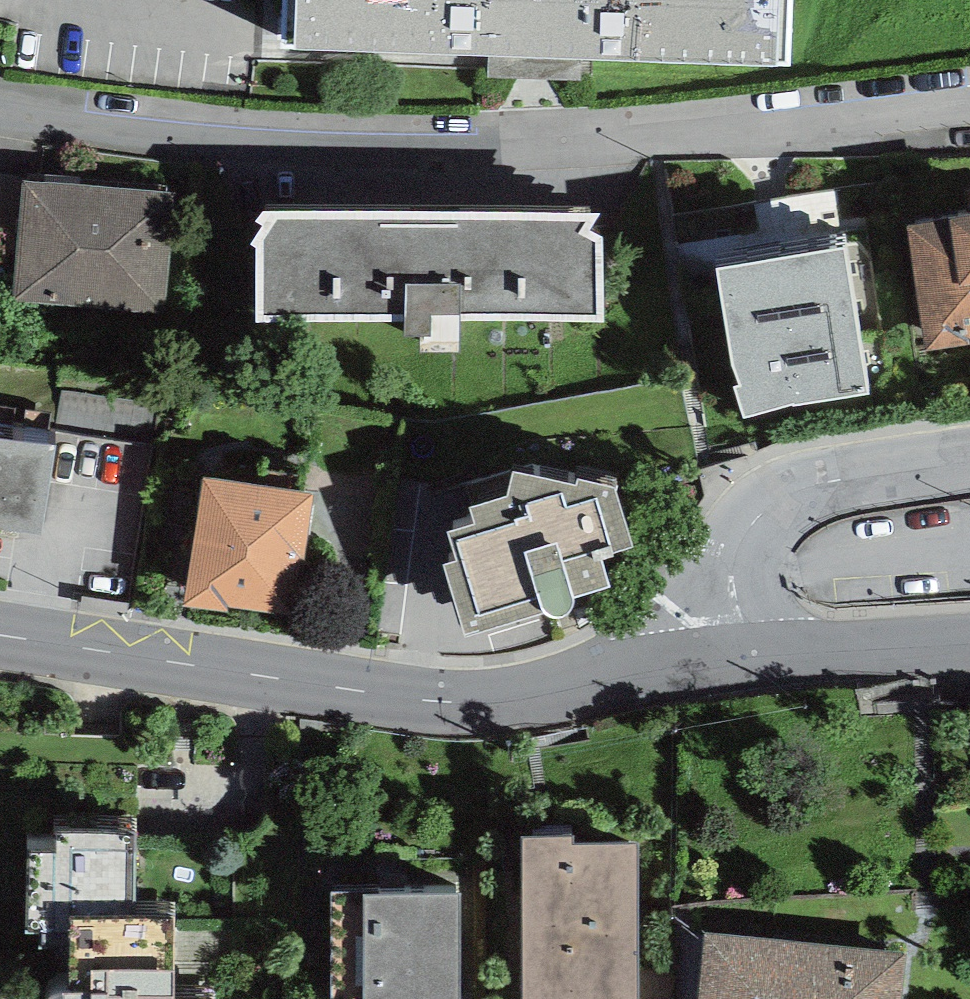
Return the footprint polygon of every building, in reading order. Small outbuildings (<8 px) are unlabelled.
[(282,46),(792,67),(793,0),(284,0),(282,46)] [(175,194),(24,182),(15,298),(165,310),(175,194)] [(256,249),(256,323),(405,323),(404,338),(420,338),(420,352),(460,352),(459,321),(605,323),(603,237),(590,230),(601,214),(263,211),(255,221),(262,227),(250,244),(256,249)] [(969,340),(969,213),(905,224),(925,353),(969,346),(969,342),(969,340)] [(846,247),(716,270),(731,366),(741,386),(734,389),(744,419),(793,404),(794,406),(869,394),(846,247)] [(44,538),(57,447),(0,439),(0,532),(44,538)] [(444,565),(466,638),(544,615),(549,618),(554,618),(560,618),(565,616),(569,613),(573,609),(574,603),(574,598),(610,588),(602,561),(614,557),(613,553),(633,547),(616,489),(578,479),(576,485),(513,472),(507,497),(470,508),(474,524),(448,532),(457,561),(444,565)] [(201,475),(184,607),(228,613),(229,609),(297,617),(314,495),(201,475)] [(175,917),(137,917),(137,834),(53,834),(53,853),(29,853),(28,934),(73,934),(72,996),(68,996),(60,996),(52,997),(50,998),(175,998),(175,917)] [(523,839),(524,998),(639,998),(639,846),(574,846),(574,837),(523,839)] [(330,893),(331,998),(460,998),(460,894),(330,893)] [(705,933),(699,998),(901,998),(904,954),(705,933)]
